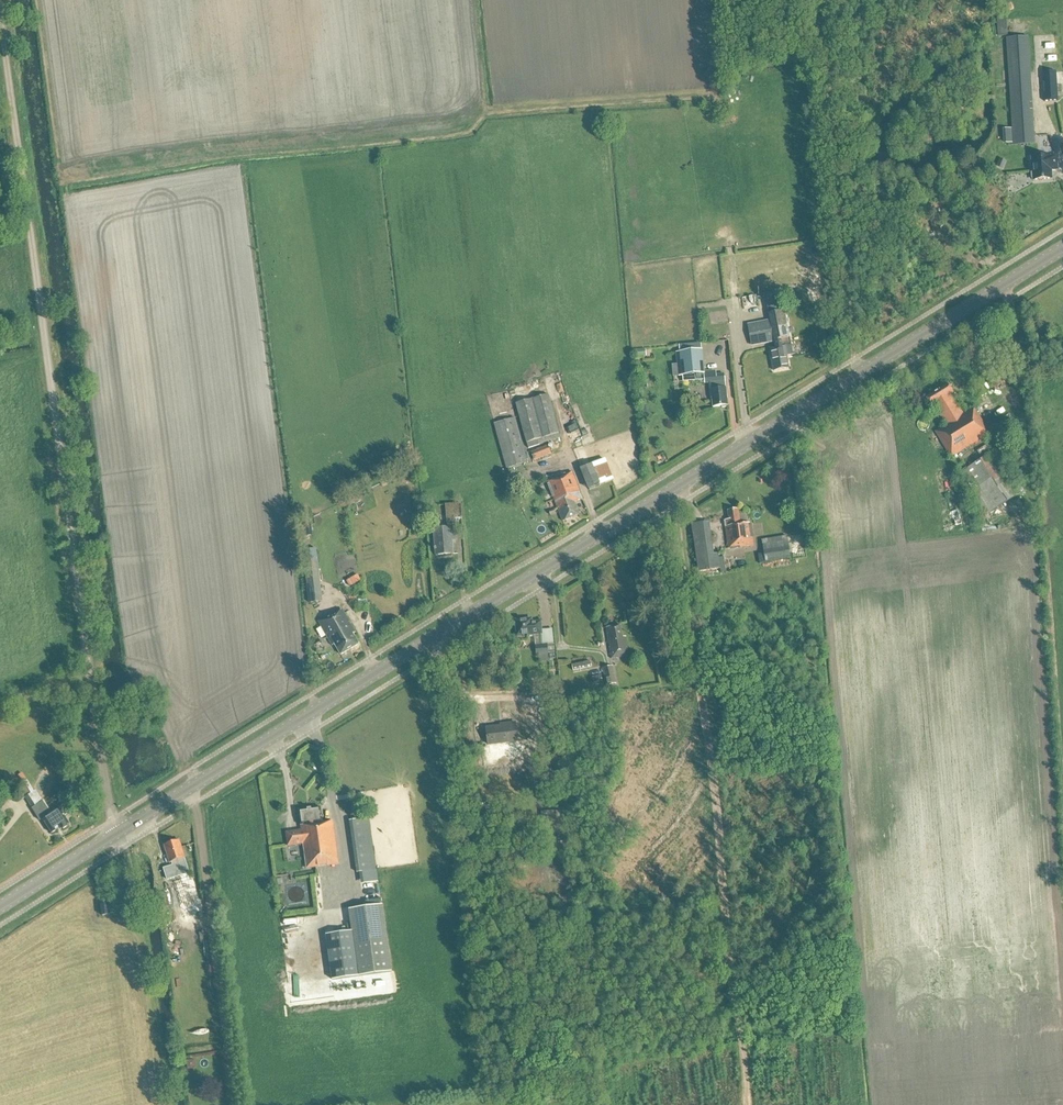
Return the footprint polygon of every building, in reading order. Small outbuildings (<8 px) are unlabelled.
[(1028,37),(1008,39),(1014,145),(1035,144),(1028,37)] [(1056,72),(1043,73),(1044,102),(1058,101),(1056,72)] [(1057,166),(1057,157),(1032,159),(1033,181),(1052,179),(1051,167),(1057,166)] [(770,322),(748,327),(751,345),(773,340),(775,348),(769,349),(774,372),(789,369),(786,356),(791,356),(789,345),(787,346),(786,339),(789,339),(784,311),(781,297),(766,300),(769,314),(768,314),(770,322)] [(700,344),(680,346),(681,353),(684,382),(705,380),(702,352),(702,344),(700,344)] [(728,405),(726,382),(725,375),(709,377),(709,384),(710,384),(710,390),(711,399),(712,398),(713,407),(728,405)] [(981,398),(987,395),(982,384),(975,387),(981,398)] [(935,432),(951,458),(988,436),(983,428),(985,427),(974,409),(964,415),(951,395),(953,394),(948,385),(926,398),(931,407),(933,406),(946,426),(935,432)] [(549,395),(516,404),(527,444),(529,449),(561,439),(559,434),(549,395)] [(507,469),(528,463),(516,418),(494,424),(507,469)] [(548,446),(533,452),(531,453),(534,461),(552,454),(548,446)] [(997,451),(980,461),(959,474),(984,518),(1022,492),(997,451)] [(606,459),(581,469),(580,470),(589,491),(614,480),(606,459)] [(574,502),(583,499),(573,473),(548,482),(563,522),(579,516),(574,502)] [(448,529),(434,530),(436,556),(454,554),(452,539),(455,539),(454,528),(454,519),(463,518),(462,504),(446,505),(448,529)] [(726,527),(729,549),(753,546),(750,524),(740,525),(738,510),(728,512),(729,520),(725,521),(726,527)] [(721,569),(719,554),(715,554),(710,522),(693,524),(698,563),(699,572),(717,570),(721,569)] [(785,537),(763,540),(764,545),(764,548),(766,563),(791,559),(790,552),(789,544),(789,541),(788,537),(785,537)] [(317,550),(301,552),(303,565),(308,603),(323,601),(318,563),(317,550)] [(358,576),(351,580),(354,585),(362,581),(358,576)] [(341,655),(359,645),(353,634),(356,633),(343,610),(335,614),(335,613),(319,622),(331,643),(332,646),(335,645),(341,655)] [(542,634),(541,622),(532,623),(532,620),(516,621),(517,637),(518,643),(528,642),(527,638),(530,638),(530,637),(533,637),(533,635),(542,634)] [(611,659),(628,657),(625,637),(623,638),(621,626),(606,628),(611,659)] [(548,645),(535,646),(536,655),(539,655),(540,662),(549,661),(548,654),(548,645)] [(573,672),(592,668),(591,661),(572,665),(573,672)] [(617,684),(616,679),(613,666),(603,668),(605,679),(607,686),(608,686),(616,684),(617,684)] [(489,746),(518,742),(516,723),(506,724),(506,726),(487,729),(489,746)] [(68,776),(59,762),(53,766),(62,780),(68,776)] [(33,791),(27,781),(19,786),(26,796),(24,797),(31,809),(42,802),(35,790),(33,791)] [(65,807),(62,807),(58,809),(58,808),(49,813),(42,802),(31,809),(39,821),(41,819),(51,834),(59,828),(60,829),(62,828),(62,830),(67,827),(66,825),(68,824),(63,817),(67,814),(68,812),(65,807)] [(307,869),(339,864),(333,822),(323,823),(321,808),(299,811),(302,831),(286,833),(288,846),(303,844),(307,869)] [(372,816),(353,818),(361,882),(380,880),(372,816)] [(175,866),(164,869),(168,881),(189,874),(187,867),(185,859),(180,841),(165,846),(171,863),(174,862),(175,866)] [(557,865),(569,864),(567,841),(555,842),(557,865)] [(526,857),(533,856),(532,849),(525,850),(526,857)] [(174,902),(183,900),(182,892),(176,894),(175,891),(172,892),(174,902)] [(166,894),(160,896),(163,908),(170,906),(166,894)] [(110,915),(109,905),(101,906),(103,916),(110,915)] [(350,911),(353,933),(327,936),(333,980),(392,972),(383,906),(350,911)]
